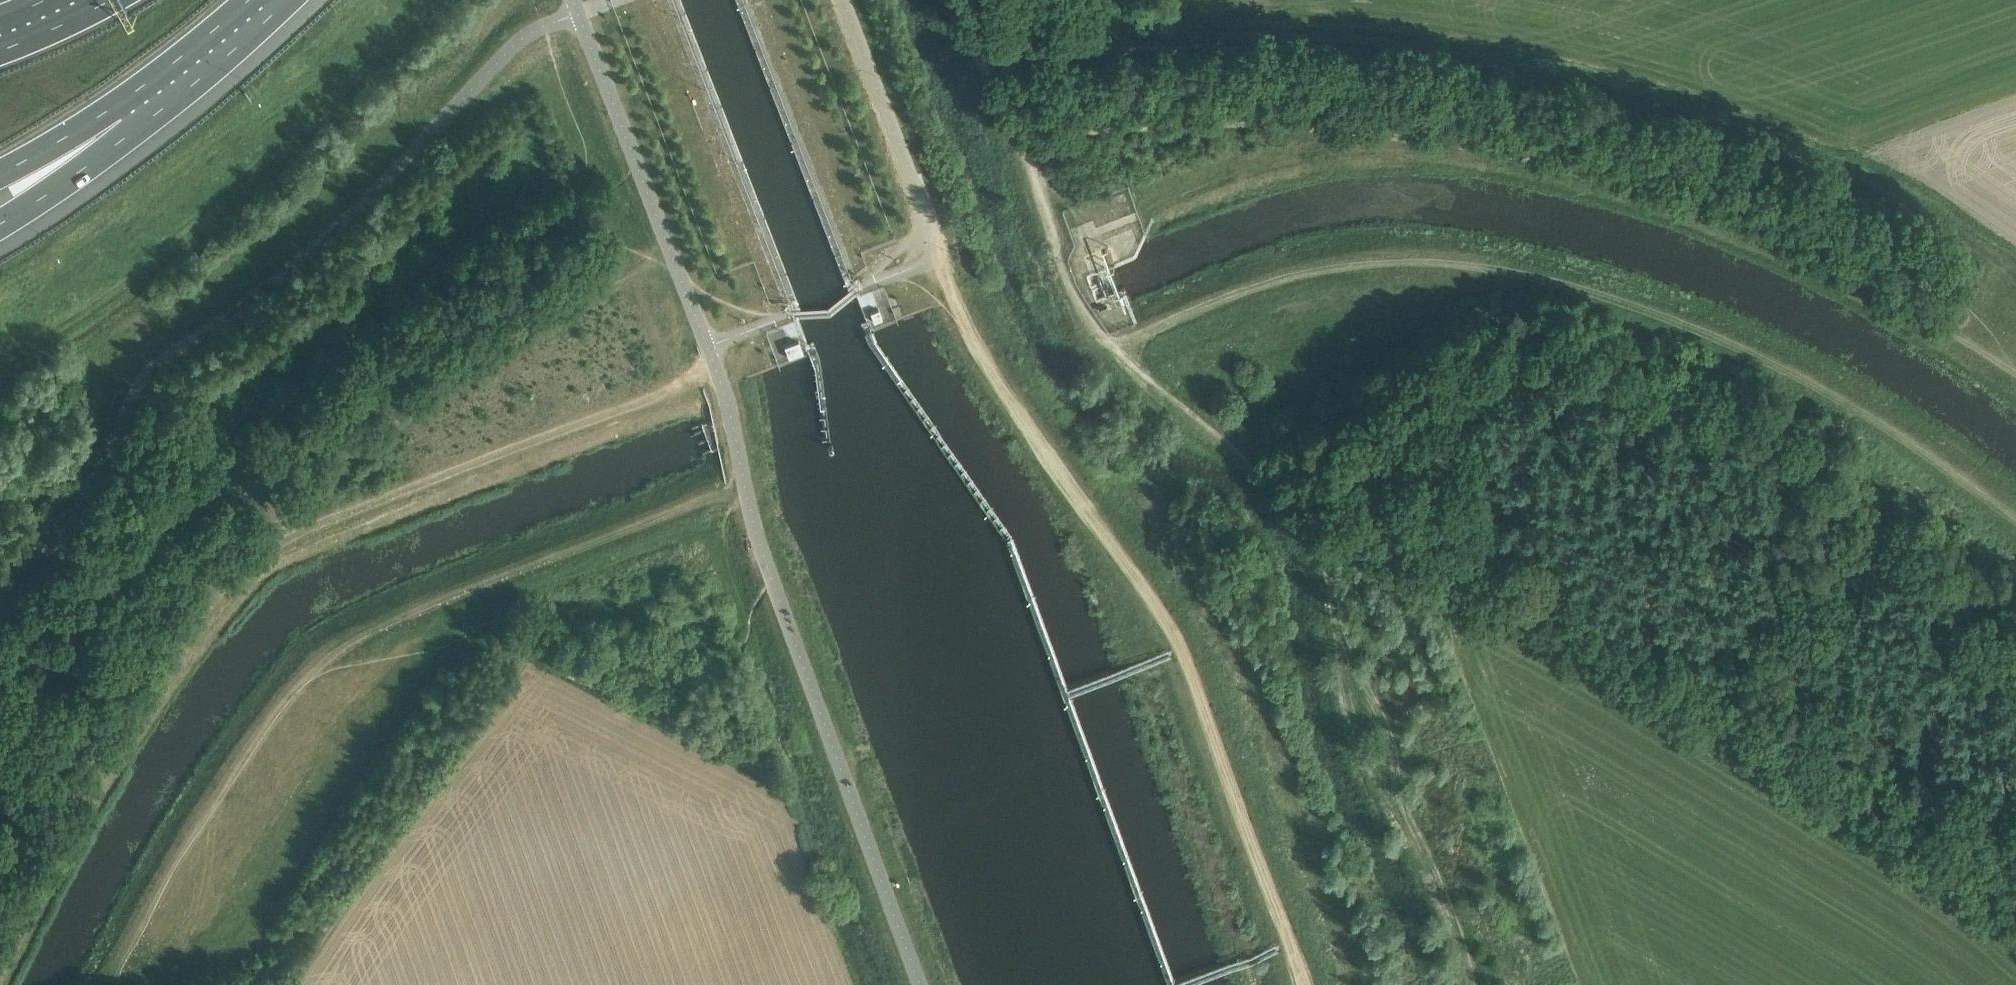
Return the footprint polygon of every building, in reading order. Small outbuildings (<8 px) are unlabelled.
[(879,309),(870,312),(874,321),(882,318),(879,309)] [(785,346),(789,357),(803,352),(799,340),(785,346)]
